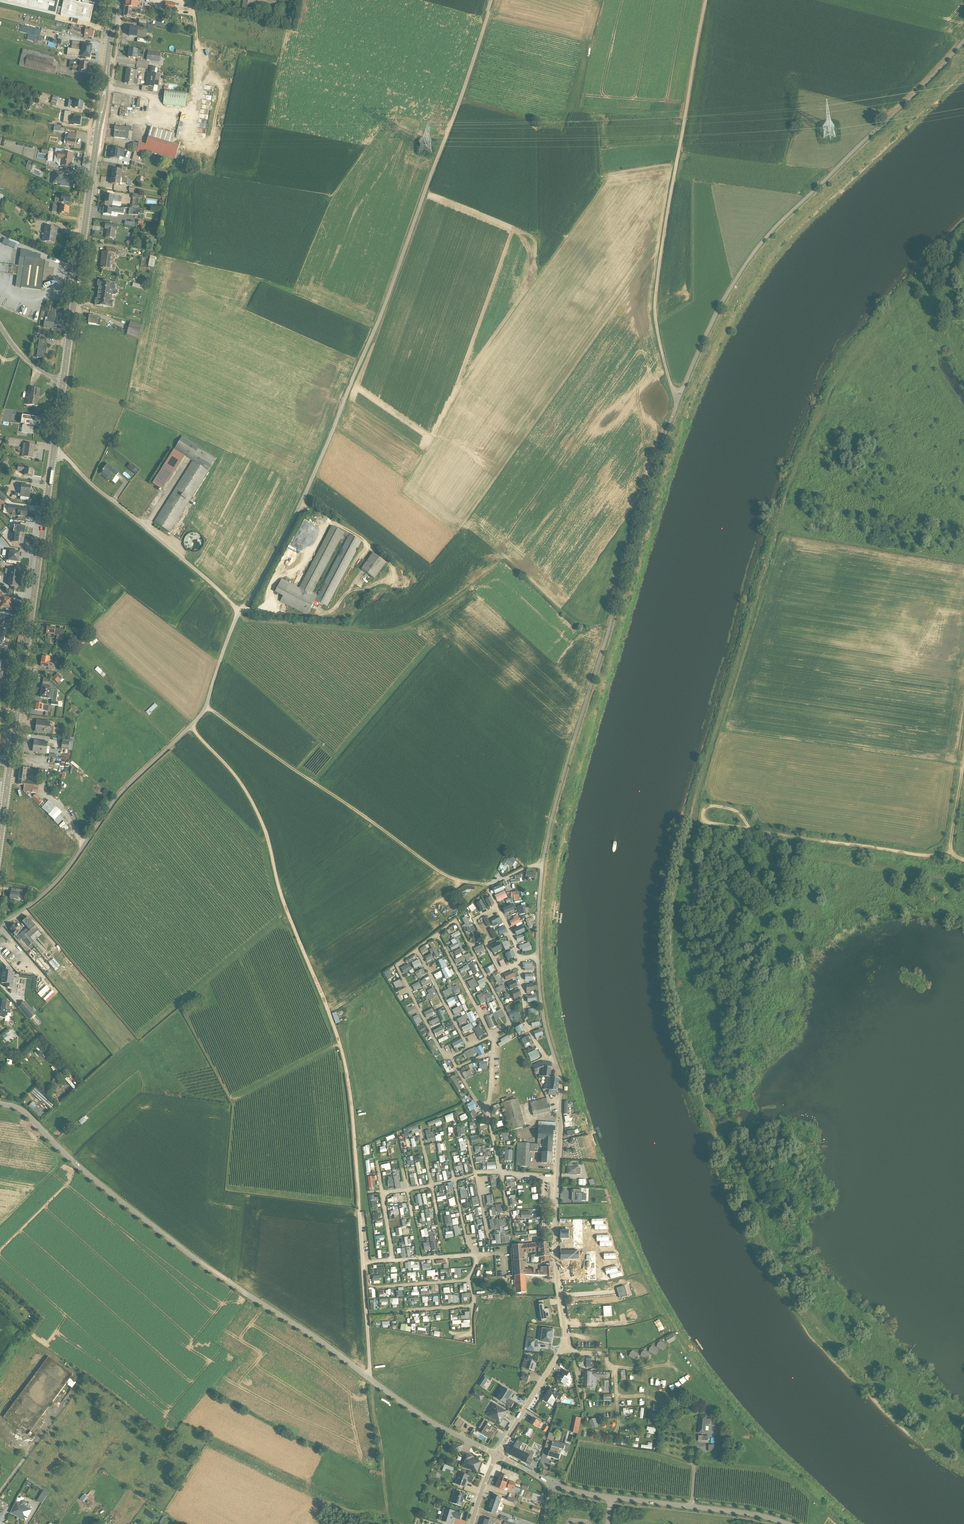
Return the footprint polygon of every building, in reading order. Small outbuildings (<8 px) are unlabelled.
[(59,3),(46,0),(0,0),(0,5),(55,18),(59,3)] [(125,11),(132,12),(132,11),(142,12),(142,10),(143,0),(126,0),(125,11)] [(64,4),(61,19),(90,25),(93,10),(64,4)] [(142,10),(142,12),(132,11),(132,12),(125,11),(123,20),(135,21),(136,20),(136,19),(136,18),(141,18),(143,18),(144,10),(142,10)] [(41,34),(21,28),(19,34),(39,40),(41,34)] [(84,38),(92,40),(94,33),(71,28),(70,33),(77,35),(78,33),(85,34),(84,38)] [(146,41),(147,34),(139,32),(139,31),(130,30),(129,39),(146,41)] [(87,46),(72,45),(70,52),(90,55),(91,49),(87,48),(87,46)] [(24,70),(55,77),(58,65),(55,65),(55,63),(54,63),(54,61),(40,57),(40,56),(23,52),(19,68),(24,69),(24,70)] [(67,52),(66,58),(68,59),(80,60),(80,61),(85,62),(85,61),(89,61),(90,55),(70,52),(67,52)] [(129,53),(128,61),(136,62),(137,62),(137,60),(142,61),(143,55),(129,53)] [(159,65),(160,55),(148,53),(146,64),(159,65)] [(69,65),(69,71),(72,71),(72,74),(84,76),(84,74),(87,75),(88,72),(89,68),(77,66),(77,65),(69,64),(69,65)] [(137,74),(126,73),(124,86),(137,88),(138,82),(136,82),(137,74)] [(157,95),(160,77),(154,76),(149,75),(147,74),(145,90),(142,89),(141,94),(152,96),(153,96),(153,94),(157,95)] [(163,107),(185,109),(186,94),(164,92),(163,107)] [(67,103),(66,110),(70,111),(71,107),(74,108),(74,111),(82,112),(83,106),(67,103)] [(64,114),(63,126),(69,127),(69,128),(74,128),(74,127),(80,128),(81,120),(76,120),(76,119),(71,118),(71,115),(64,114)] [(60,130),(54,129),(53,134),(65,136),(64,146),(74,148),(76,137),(65,136),(66,132),(60,131),(60,130)] [(113,141),(128,143),(129,134),(131,135),(131,130),(126,129),(125,131),(115,130),(114,134),(113,141)] [(174,137),(150,130),(147,143),(145,148),(138,146),(138,147),(133,146),(128,148),(128,152),(147,158),(151,159),(152,155),(175,162),(178,148),(172,147),(174,137)] [(112,151),(110,161),(119,162),(119,160),(124,160),(124,153),(112,151)] [(72,162),(73,154),(55,152),(54,166),(57,166),(58,168),(71,170),(72,166),(74,167),(74,162),(72,162)] [(140,156),(134,154),(132,163),(138,164),(140,156)] [(113,173),(112,180),(123,181),(124,180),(125,171),(118,170),(117,173),(113,173)] [(59,188),(69,190),(70,181),(65,180),(65,176),(54,174),(53,187),(59,188)] [(127,188),(131,188),(131,183),(112,180),(111,187),(120,188),(120,185),(122,185),(122,186),(127,187),(127,188)] [(55,203),(54,206),(58,209),(60,209),(61,206),(65,207),(65,205),(70,206),(71,200),(62,198),(62,201),(55,200),(55,201),(54,201),(54,203),(55,203)] [(121,200),(105,198),(104,206),(105,206),(104,209),(109,210),(109,208),(120,210),(121,200)] [(139,202),(133,200),(131,210),(138,211),(139,202)] [(68,217),(69,211),(60,209),(58,209),(53,206),(52,215),(59,216),(59,217),(64,218),(64,217),(68,217)] [(103,211),(102,218),(111,219),(116,220),(117,219),(118,218),(123,219),(124,213),(112,211),(112,212),(103,211)] [(117,234),(117,229),(105,227),(104,232),(106,233),(105,240),(114,241),(115,234),(117,234)] [(43,244),(43,245),(55,246),(57,231),(45,230),(43,240),(43,241),(42,243),(43,244)] [(115,258),(116,252),(111,251),(106,251),(106,255),(101,255),(99,271),(114,273),(115,269),(113,269),(114,258),(115,258)] [(150,258),(148,269),(154,270),(156,259),(150,258)] [(15,290),(21,290),(21,291),(41,294),(45,263),(25,261),(20,260),(15,290)] [(116,292),(115,292),(115,287),(98,284),(97,290),(99,291),(97,302),(96,302),(95,308),(112,310),(112,304),(111,304),(111,298),(115,298),(117,297),(117,294),(116,292)] [(45,320),(43,330),(53,332),(56,316),(48,315),(47,320),(45,320)] [(89,319),(88,327),(99,328),(100,321),(89,319)] [(126,338),(138,343),(142,328),(130,325),(126,338)] [(47,339),(40,338),(38,354),(35,354),(35,357),(37,357),(37,360),(45,362),(47,348),(46,347),(47,339)] [(38,401),(39,392),(30,391),(28,401),(26,401),(25,407),(37,409),(38,402),(38,401)] [(36,425),(37,420),(22,418),(21,426),(24,427),(24,428),(22,428),(21,436),(33,437),(34,428),(36,429),(36,425)] [(182,439),(174,452),(187,459),(208,473),(216,461),(182,439)] [(23,446),(21,459),(33,461),(34,453),(36,453),(36,448),(23,446)] [(174,452),(152,486),(158,490),(164,494),(186,460),(174,452)] [(4,458),(0,464),(3,466),(4,465),(7,467),(9,463),(6,461),(7,460),(4,458)] [(208,474),(192,464),(154,525),(169,535),(208,474)] [(14,468),(12,468),(12,473),(24,474),(24,478),(32,479),(33,472),(25,472),(26,468),(15,467),(14,468)] [(108,467),(101,476),(101,475),(100,477),(107,483),(108,482),(112,485),(119,475),(108,467)] [(31,489),(22,488),(21,496),(18,496),(18,498),(18,499),(20,499),(20,503),(28,504),(29,501),(31,489)] [(26,519),(27,519),(28,512),(21,511),(22,510),(9,508),(8,516),(12,517),(12,519),(18,520),(17,522),(25,524),(26,519)] [(24,537),(26,526),(21,526),(20,529),(14,528),(13,536),(24,537)] [(343,535),(331,528),(298,591),(281,582),(274,594),(282,598),(280,604),(306,618),(314,603),(326,609),(360,544),(348,537),(317,597),(312,595),(343,535)] [(24,537),(12,536),(11,541),(13,541),(12,545),(23,546),(24,537)] [(3,553),(2,558),(6,559),(5,563),(18,565),(19,560),(21,560),(22,555),(6,553),(3,553)] [(372,555),(360,571),(374,581),(386,565),(372,555)] [(287,557),(284,556),(281,561),(289,565),(292,559),(287,557)] [(15,573),(6,571),(5,576),(6,576),(6,577),(9,577),(9,580),(18,581),(19,575),(15,574),(15,573)] [(17,590),(18,581),(6,580),(5,584),(7,586),(8,586),(8,587),(10,589),(11,589),(11,591),(14,594),(16,594),(17,590)] [(6,611),(6,612),(10,613),(11,605),(10,605),(10,604),(9,602),(7,601),(5,600),(5,599),(2,599),(2,595),(0,595),(0,610),(6,611)] [(8,624),(9,619),(9,616),(0,614),(0,629),(2,629),(2,630),(6,631),(7,624),(8,624)] [(47,629),(46,634),(46,636),(54,637),(54,638),(57,638),(56,643),(62,644),(64,632),(55,630),(47,629)] [(75,631),(65,629),(64,632),(67,633),(66,636),(81,639),(83,633),(75,632),(75,631)] [(50,660),(42,659),(40,669),(48,670),(48,671),(54,672),(55,666),(49,665),(50,660)] [(62,680),(57,675),(52,681),(59,687),(61,685),(60,683),(62,680)] [(48,685),(43,684),(41,700),(52,701),(53,690),(51,690),(51,688),(48,685)] [(149,720),(162,708),(157,703),(144,715),(149,720)] [(52,708),(35,705),(34,712),(45,714),(45,718),(50,719),(52,708)] [(37,722),(35,735),(53,736),(54,729),(50,729),(50,724),(37,722)] [(50,749),(47,749),(48,744),(34,742),(32,754),(49,756),(50,749)] [(71,745),(63,744),(62,752),(70,753),(71,745)] [(26,770),(20,769),(18,787),(24,788),(23,793),(38,795),(39,784),(25,782),(26,776),(30,776),(31,770),(26,769),(26,770)] [(28,797),(39,808),(43,803),(36,796),(33,799),(29,796),(28,797)] [(62,814),(48,802),(41,810),(49,816),(48,817),(54,823),(58,827),(63,821),(59,817),(62,814)] [(504,860),(502,864),(504,866),(503,866),(506,868),(507,865),(511,867),(514,860),(509,855),(506,861),(504,860)] [(515,881),(510,881),(510,884),(520,883),(519,880),(521,879),(521,876),(514,877),(515,881)] [(500,886),(492,890),(494,895),(503,892),(500,886)] [(466,887),(454,893),(455,895),(459,893),(460,895),(467,890),(474,891),(474,888),(466,887)] [(11,890),(10,900),(18,901),(18,897),(25,898),(26,892),(11,890)] [(504,893),(495,897),(498,902),(506,898),(504,893)] [(519,900),(517,893),(510,894),(510,898),(514,901),(514,903),(519,902),(519,900)] [(486,900),(484,901),(488,908),(494,905),(490,898),(488,899),(488,898),(485,899),(486,900)] [(481,903),(476,905),(480,913),(485,910),(481,903)] [(510,907),(502,911),(505,916),(513,912),(510,907)] [(522,909),(522,907),(517,907),(518,915),(525,914),(525,909),(522,909)] [(514,920),(509,923),(511,928),(515,926),(516,927),(520,925),(519,924),(520,923),(516,916),(512,918),(514,920)] [(466,930),(473,927),(469,919),(467,920),(466,917),(461,920),(464,925),(461,927),(463,931),(466,930)] [(486,917),(482,919),(487,928),(490,926),(486,917)] [(532,918),(525,921),(528,929),(532,928),(532,927),(533,927),(532,925),(534,924),(532,918)] [(39,931),(28,919),(22,924),(30,932),(27,935),(30,939),(39,931)] [(22,940),(29,948),(31,946),(15,926),(15,927),(12,929),(10,931),(13,933),(12,934),(15,937),(20,942),(22,940)] [(473,927),(466,930),(467,934),(469,933),(470,934),(471,934),(475,942),(479,940),(473,927)] [(503,927),(494,932),(495,934),(498,933),(500,936),(507,932),(503,927)] [(523,933),(516,936),(524,933),(522,927),(521,928),(523,933)] [(452,945),(449,947),(452,951),(458,948),(459,950),(458,950),(453,953),(455,956),(460,953),(461,954),(464,952),(463,950),(464,949),(461,944),(460,945),(456,938),(458,937),(456,933),(451,936),(453,940),(450,942),(452,945)] [(431,943),(428,945),(431,950),(429,951),(430,954),(433,953),(436,959),(439,958),(431,943)] [(498,943),(489,947),(493,955),(502,950),(498,943)] [(521,946),(518,947),(519,951),(521,951),(522,954),(530,952),(527,945),(521,947),(521,946)] [(420,950),(419,952),(421,955),(427,952),(425,946),(420,950)] [(481,946),(473,950),(476,955),(484,952),(481,946)] [(512,952),(505,955),(507,961),(508,963),(514,961),(513,959),(514,958),(512,952)] [(462,957),(453,961),(456,965),(465,961),(462,957)] [(419,961),(411,964),(414,970),(421,966),(419,961)] [(441,961),(438,962),(440,965),(439,965),(441,970),(447,968),(444,961),(442,962),(441,961)] [(471,963),(467,965),(473,975),(477,973),(475,970),(477,970),(474,963),(472,964),(471,963)] [(408,965),(400,969),(403,975),(411,971),(408,965)] [(492,966),(484,970),(487,975),(492,972),(493,973),(495,971),(492,966)] [(463,969),(459,971),(460,975),(468,971),(466,967),(463,968),(463,969)] [(446,968),(441,971),(446,980),(451,977),(446,968)] [(11,995),(17,996),(17,991),(16,991),(16,985),(18,985),(19,980),(14,980),(15,975),(9,974),(9,969),(2,969),(0,985),(6,986),(6,990),(11,991),(11,995)] [(422,969),(414,974),(417,979),(421,978),(421,977),(425,975),(422,969)] [(385,973),(383,974),(384,976),(388,981),(392,978),(389,975),(392,973),(389,970),(386,972),(387,974),(386,974),(385,973)] [(512,971),(503,975),(506,982),(515,978),(512,971)] [(499,975),(493,978),(498,987),(503,984),(501,979),(500,979),(499,979),(500,978),(499,975)] [(428,978),(419,983),(420,985),(421,985),(423,988),(431,984),(428,978)] [(474,980),(467,984),(471,990),(478,987),(474,980)] [(482,980),(477,983),(479,987),(478,988),(480,990),(482,989),(481,988),(485,986),(482,980)] [(399,981),(393,984),(395,990),(402,986),(399,981)] [(514,981),(507,984),(510,990),(517,987),(514,981)] [(418,983),(411,987),(414,992),(418,990),(420,993),(414,996),(416,1001),(423,997),(421,993),(423,992),(421,988),(421,989),(418,983)] [(503,985),(495,990),(497,994),(505,990),(503,985)] [(448,990),(442,993),(444,998),(452,994),(450,991),(452,990),(449,986),(446,987),(448,990)] [(457,987),(451,989),(455,996),(460,993),(457,987)] [(399,996),(396,997),(399,1003),(402,1001),(400,997),(407,994),(405,989),(397,993),(399,996)] [(428,995),(425,997),(428,1002),(437,997),(436,994),(433,989),(426,992),(428,995)] [(518,990),(511,993),(515,1002),(518,1000),(517,998),(521,996),(518,990)] [(482,996),(484,999),(485,999),(487,1003),(493,1001),(490,995),(489,995),(488,993),(482,996)] [(484,999),(482,996),(481,994),(476,997),(481,1005),(486,1003),(484,999)] [(462,996),(457,999),(458,1001),(459,1000),(461,1005),(466,1002),(462,996)] [(452,998),(446,1002),(449,1008),(458,1002),(456,999),(455,997),(453,999),(452,998)] [(426,1001),(420,1004),(423,1010),(431,1006),(429,1002),(427,1003),(426,1001)] [(12,1012),(12,1009),(9,1008),(10,1004),(0,1003),(0,1010),(12,1012)] [(36,1016),(25,1003),(19,1007),(30,1021),(36,1016)] [(461,1007),(459,1008),(460,1010),(462,1009),(463,1012),(469,1009),(466,1003),(460,1006),(461,1007)] [(508,1006),(504,1008),(507,1014),(515,1010),(512,1003),(508,1005),(508,1006)] [(405,1007),(404,1008),(409,1017),(416,1013),(413,1007),(409,1009),(406,1008),(405,1007)] [(458,1008),(451,1011),(454,1017),(461,1013),(458,1008)] [(0,1010),(0,1019),(5,1020),(5,1022),(9,1023),(11,1012),(0,1010)] [(432,1010),(423,1014),(426,1020),(432,1016),(431,1014),(433,1013),(432,1010)] [(441,1021),(445,1020),(440,1010),(437,1011),(441,1021)] [(501,1010),(492,1015),(495,1021),(504,1017),(501,1010)] [(517,1010),(508,1015),(510,1019),(513,1018),(515,1020),(521,1018),(517,1010)] [(535,1010),(527,1011),(528,1018),(536,1017),(535,1010)] [(471,1012),(456,1020),(459,1025),(466,1021),(465,1020),(467,1019),(470,1024),(476,1021),(471,1012)] [(417,1016),(412,1018),(416,1026),(422,1023),(421,1021),(420,1021),(417,1016)] [(488,1016),(484,1018),(489,1029),(493,1028),(488,1016)] [(437,1019),(428,1023),(429,1026),(431,1025),(432,1027),(439,1024),(437,1019)] [(452,1023),(445,1027),(447,1032),(454,1028),(452,1023)] [(470,1024),(461,1029),(463,1034),(472,1030),(473,1033),(474,1032),(478,1038),(483,1035),(479,1027),(475,1029),(474,1027),(472,1028),(470,1024)] [(424,1025),(418,1029),(422,1036),(427,1033),(424,1029),(426,1028),(424,1025)] [(522,1025),(514,1029),(517,1035),(518,1034),(519,1037),(524,1034),(523,1032),(525,1031),(522,1025)] [(441,1028),(433,1032),(435,1038),(444,1033),(441,1028)] [(540,1031),(533,1033),(536,1041),(538,1040),(537,1037),(541,1036),(540,1031)] [(500,1044),(498,1046),(499,1048),(511,1041),(508,1036),(499,1041),(501,1043),(500,1044)] [(527,1037),(520,1041),(523,1047),(523,1046),(524,1049),(530,1046),(529,1044),(531,1043),(527,1037)] [(461,1040),(452,1045),(455,1053),(458,1052),(457,1049),(464,1045),(461,1040)] [(433,1041),(427,1044),(431,1051),(430,1051),(432,1055),(435,1054),(434,1051),(435,1051),(435,1050),(437,1049),(433,1041)] [(464,1054),(462,1055),(464,1060),(467,1059),(477,1054),(478,1057),(484,1054),(480,1046),(474,1049),(474,1048),(471,1050),(464,1053),(464,1054)] [(534,1052),(527,1055),(530,1062),(538,1058),(536,1055),(534,1052)] [(479,1062),(479,1070),(481,1070),(481,1072),(487,1072),(487,1062),(479,1062)] [(548,1091),(556,1092),(557,1092),(559,1080),(549,1078),(551,1064),(542,1062),(532,1066),(535,1073),(538,1072),(537,1070),(541,1069),(542,1069),(541,1077),(545,1078),(543,1090),(548,1091)] [(465,1072),(461,1074),(465,1081),(472,1077),(469,1071),(465,1073),(465,1072)] [(453,1076),(450,1078),(458,1092),(461,1090),(453,1076)] [(51,1111),(55,1106),(48,1099),(46,1097),(41,1092),(36,1088),(31,1094),(40,1103),(41,1102),(51,1111)] [(514,1100),(504,1103),(502,1104),(500,1105),(500,1108),(503,1107),(510,1132),(525,1128),(517,1099),(514,1100)] [(545,1099),(529,1103),(533,1117),(550,1113),(549,1105),(547,1105),(545,1099)] [(472,1102),(465,1106),(469,1112),(476,1109),(472,1102)] [(36,1107),(32,1103),(28,1108),(32,1112),(36,1107)] [(474,1111),(470,1113),(472,1118),(473,1120),(476,1121),(480,1120),(478,1115),(477,1116),(474,1111)] [(44,1116),(40,1112),(36,1116),(40,1120),(44,1116)] [(452,1114),(444,1117),(446,1123),(453,1120),(452,1118),(453,1117),(452,1114)] [(465,1115),(459,1118),(460,1120),(459,1120),(461,1123),(468,1119),(465,1115)] [(85,1116),(78,1122),(81,1126),(89,1119),(85,1116)] [(439,1119),(427,1124),(428,1127),(434,1125),(436,1128),(442,1125),(439,1119)] [(537,1131),(552,1132),(554,1132),(555,1124),(538,1123),(537,1131)] [(404,1135),(401,1135),(402,1138),(404,1138),(405,1138),(408,1137),(408,1138),(412,1137),(412,1135),(419,1132),(416,1126),(407,1129),(408,1133),(411,1132),(412,1134),(408,1135),(406,1129),(403,1130),(404,1135)] [(459,1127),(456,1128),(458,1138),(461,1138),(461,1135),(464,1135),(463,1128),(459,1129),(459,1127)] [(429,1130),(424,1132),(427,1143),(435,1141),(433,1132),(430,1133),(429,1130)] [(520,1144),(519,1167),(529,1168),(530,1153),(541,1153),(551,1154),(552,1132),(537,1131),(536,1145),(520,1144)] [(508,1133),(501,1135),(502,1142),(506,1142),(506,1141),(509,1140),(508,1133)] [(479,1136),(470,1138),(471,1144),(481,1142),(481,1139),(480,1139),(479,1136)] [(479,1147),(474,1148),(475,1153),(479,1153),(479,1154),(483,1154),(483,1157),(484,1157),(491,1156),(490,1152),(489,1152),(489,1149),(485,1150),(484,1146),(479,1147)] [(504,1151),(504,1162),(511,1162),(512,1151),(504,1151)] [(551,1154),(541,1153),(541,1158),(538,1158),(538,1164),(550,1165),(551,1154)] [(412,1157),(405,1158),(406,1162),(410,1162),(411,1167),(414,1167),(412,1157)] [(394,1169),(391,1170),(395,1190),(400,1189),(398,1176),(396,1175),(395,1171),(394,1172),(394,1169)] [(415,1174),(409,1176),(411,1186),(417,1185),(415,1174)] [(514,1180),(506,1181),(506,1185),(507,1188),(510,1187),(511,1191),(515,1190),(514,1180)] [(447,1186),(445,1187),(446,1194),(453,1193),(452,1186),(453,1186),(452,1183),(447,1184),(447,1186)] [(463,1188),(459,1189),(460,1192),(459,1192),(460,1200),(467,1199),(466,1191),(464,1191),(463,1188)] [(571,1194),(571,1201),(581,1202),(581,1201),(585,1201),(585,1195),(581,1195),(581,1194),(580,1194),(580,1191),(572,1190),(572,1194),(571,1194)] [(471,1200),(469,1200),(470,1204),(472,1203),(473,1206),(476,1206),(475,1205),(478,1205),(477,1198),(471,1199),(471,1200)] [(502,1204),(494,1206),(495,1211),(496,1211),(496,1214),(501,1213),(501,1210),(503,1210),(502,1204)] [(474,1210),(472,1210),(473,1215),(475,1215),(475,1216),(481,1215),(480,1208),(474,1209),(474,1210)] [(427,1210),(424,1210),(426,1219),(433,1218),(432,1213),(430,1214),(429,1211),(428,1211),(427,1210)] [(449,1227),(452,1227),(450,1216),(443,1217),(445,1225),(446,1227),(449,1227)] [(497,1220),(488,1221),(490,1231),(499,1229),(497,1220)] [(570,1240),(570,1231),(560,1232),(560,1240),(570,1240)] [(429,1243),(423,1244),(424,1252),(431,1250),(430,1248),(429,1248),(429,1243)] [(524,1276),(524,1270),(524,1264),(523,1254),(534,1253),(535,1258),(539,1258),(539,1261),(540,1263),(549,1262),(547,1243),(511,1246),(511,1250),(510,1250),(511,1261),(512,1261),(512,1263),(511,1263),(512,1276),(513,1276),(513,1277),(524,1276)] [(564,1262),(579,1262),(580,1253),(560,1253),(560,1262),(564,1262)] [(524,1270),(524,1276),(552,1278),(551,1268),(549,1268),(540,1268),(540,1272),(535,1271),(535,1270),(531,1269),(531,1270),(524,1270)] [(460,1269),(450,1270),(451,1274),(454,1273),(454,1276),(457,1276),(457,1278),(460,1278),(460,1269)] [(372,1279),(371,1279),(371,1282),(373,1282),(373,1285),(379,1285),(379,1279),(381,1279),(381,1276),(372,1276),(372,1279)] [(524,1276),(513,1277),(515,1294),(526,1293),(524,1276)] [(428,1289),(429,1295),(429,1296),(431,1295),(438,1295),(438,1292),(437,1292),(437,1290),(438,1290),(438,1286),(435,1286),(435,1289),(428,1289)] [(547,1323),(547,1320),(551,1319),(550,1311),(545,1312),(544,1302),(539,1303),(542,1324),(547,1323)] [(541,1343),(552,1344),(552,1339),(552,1336),(553,1336),(554,1331),(543,1329),(541,1343)] [(534,1350),(535,1342),(526,1340),(525,1348),(524,1351),(534,1352),(534,1350)] [(657,1348),(651,1351),(654,1357),(660,1354),(657,1348)] [(526,1356),(522,1368),(531,1370),(532,1370),(532,1371),(534,1371),(536,1364),(537,1365),(538,1360),(526,1356)] [(72,1389),(76,1383),(75,1382),(74,1383),(72,1382),(72,1381),(70,1379),(72,1375),(48,1357),(3,1418),(19,1430),(22,1426),(35,1435),(44,1423),(40,1419),(68,1382),(67,1384),(67,1385),(72,1389)] [(61,1360),(60,1362),(75,1372),(76,1370),(61,1360)] [(557,1379),(558,1385),(563,1384),(569,1388),(572,1383),(570,1382),(571,1380),(570,1375),(564,1371),(561,1376),(559,1375),(557,1379)] [(584,1372),(584,1389),(596,1390),(596,1379),(606,1379),(606,1373),(584,1372)] [(522,1382),(527,1384),(530,1376),(523,1373),(521,1379),(522,1380),(522,1382)] [(478,1385),(483,1388),(484,1386),(487,1382),(488,1380),(483,1377),(478,1385)] [(512,1408),(515,1403),(509,1400),(510,1398),(511,1398),(514,1394),(504,1388),(501,1392),(502,1393),(497,1400),(512,1408)] [(551,1389),(543,1401),(552,1407),(557,1399),(560,1401),(563,1396),(564,1395),(559,1392),(558,1394),(551,1389)] [(484,1397),(475,1391),(472,1396),(481,1402),(484,1397)] [(494,1405),(487,1415),(501,1424),(504,1419),(503,1418),(504,1417),(506,1418),(508,1414),(494,1405)] [(700,1416),(698,1434),(705,1435),(706,1427),(708,1427),(708,1425),(711,1425),(711,1420),(707,1419),(707,1417),(700,1416)] [(533,1418),(529,1424),(537,1429),(541,1423),(533,1418)] [(581,1419),(574,1418),(571,1433),(578,1434),(581,1419)] [(454,1422),(453,1425),(460,1430),(464,1423),(458,1419),(456,1423),(454,1422)] [(497,1428),(484,1420),(479,1429),(483,1431),(482,1433),(482,1434),(492,1440),(499,1429),(497,1428)] [(533,1431),(528,1428),(524,1436),(529,1438),(531,1439),(534,1432),(533,1432),(533,1431)] [(556,1435),(549,1433),(545,1448),(550,1449),(548,1457),(559,1460),(561,1455),(559,1455),(560,1450),(568,1453),(570,1446),(554,1441),(556,1435)] [(591,1433),(589,1440),(599,1442),(599,1439),(597,1438),(598,1434),(591,1433)] [(528,1446),(518,1441),(512,1453),(516,1455),(514,1458),(520,1461),(526,1450),(528,1446)] [(463,1446),(456,1444),(454,1450),(460,1452),(463,1446)] [(532,1459),(534,1454),(526,1450),(520,1461),(530,1466),(533,1461),(529,1458),(532,1459)] [(472,1457),(466,1455),(462,1467),(477,1473),(481,1463),(474,1460),(474,1461),(471,1460),(472,1457)] [(456,1480),(455,1484),(465,1488),(467,1484),(468,1483),(472,1485),(475,1478),(470,1476),(470,1477),(460,1473),(458,1480),(456,1480)] [(509,1478),(501,1475),(499,1482),(507,1484),(509,1478)] [(519,1493),(521,1489),(515,1487),(509,1485),(499,1482),(496,1488),(505,1491),(506,1488),(519,1493)] [(48,1494),(43,1491),(37,1501),(41,1504),(48,1494)] [(454,1496),(452,1503),(462,1507),(464,1500),(466,1501),(468,1496),(455,1492),(453,1496),(454,1496)] [(80,1499),(84,1502),(88,1498),(83,1494),(80,1499)] [(493,1495),(490,1504),(499,1507),(502,1498),(493,1495)] [(16,1502),(10,1514),(25,1522),(32,1510),(27,1507),(29,1504),(23,1501),(21,1504),(16,1502)] [(490,1504),(487,1512),(496,1515),(498,1510),(502,1511),(503,1508),(490,1504)] [(147,1509),(143,1514),(152,1519),(155,1515),(147,1509)] [(439,1521),(450,1523),(452,1523),(454,1518),(460,1520),(462,1514),(444,1509),(442,1515),(441,1515),(439,1521)]
